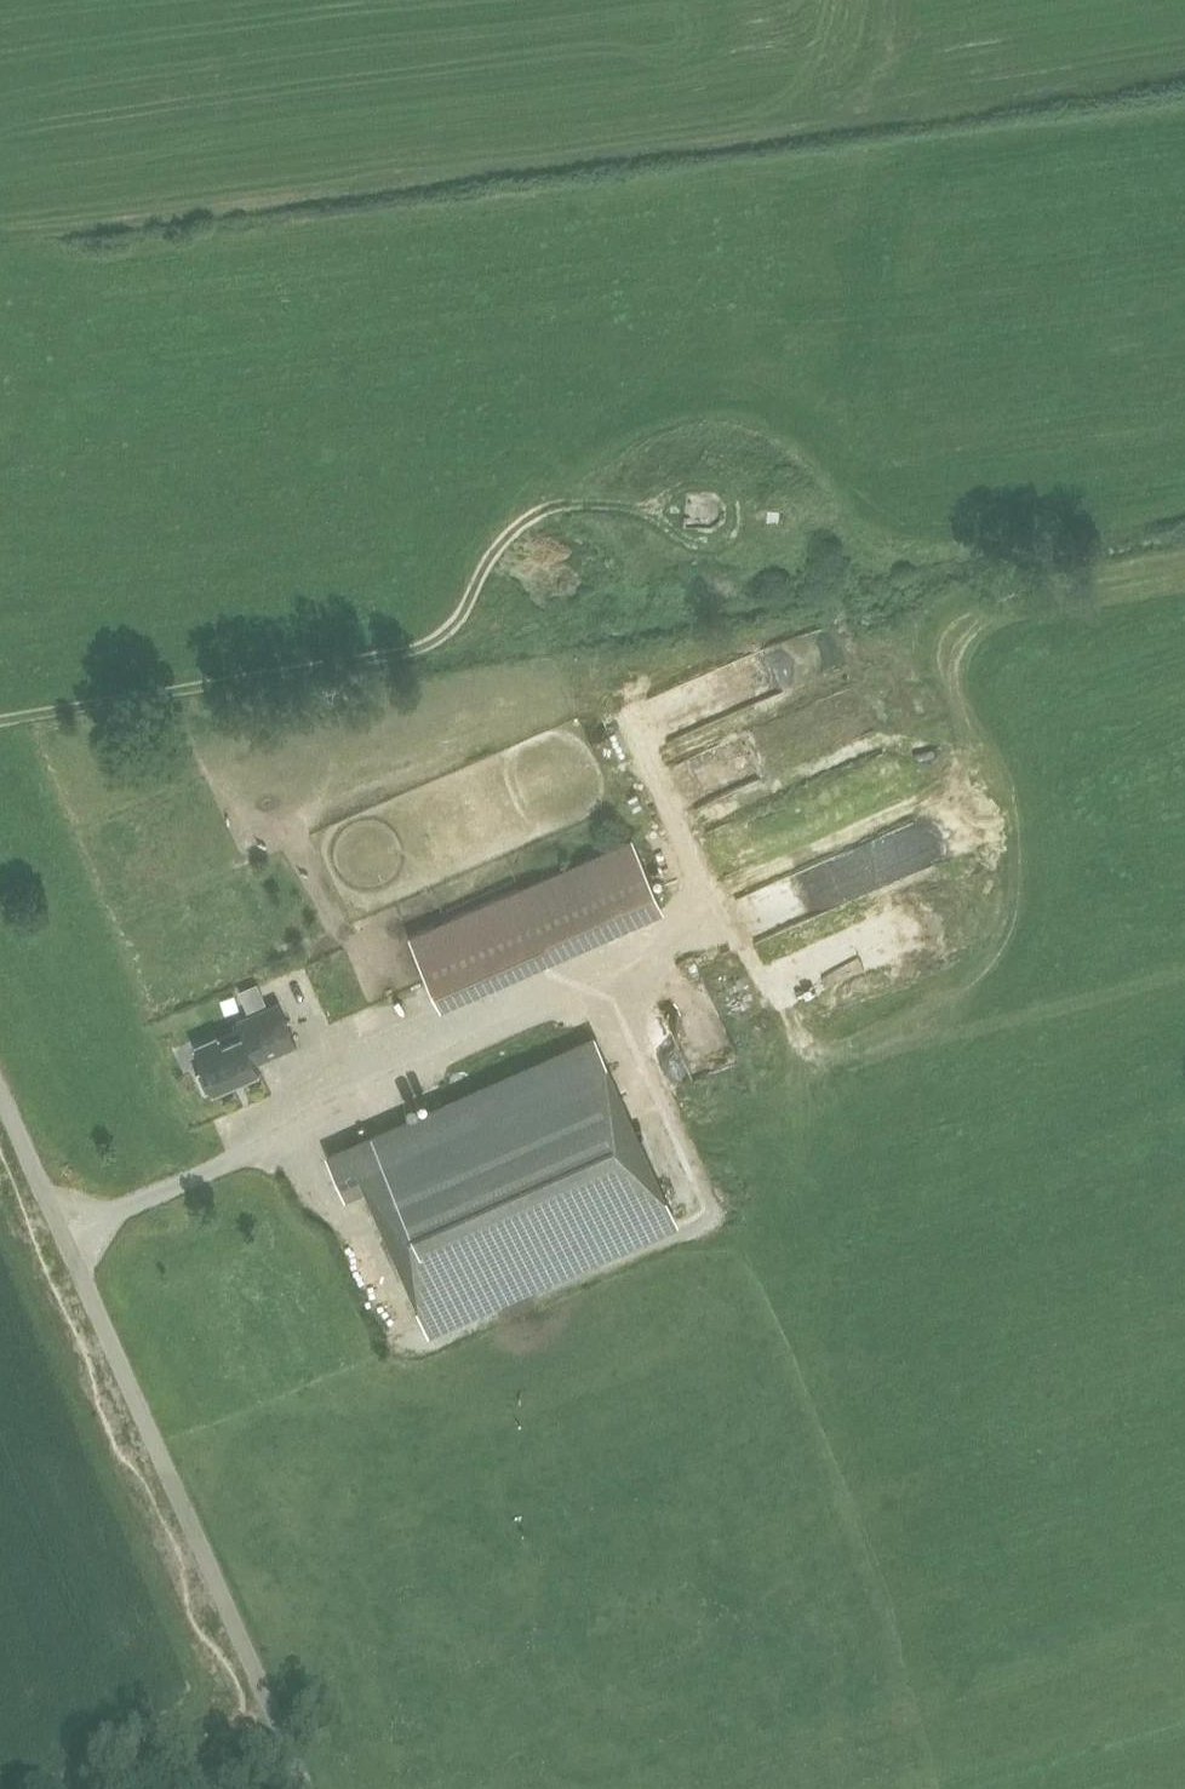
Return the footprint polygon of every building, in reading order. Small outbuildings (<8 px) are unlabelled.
[(438,1002),(548,953),(518,885),(408,934),(438,1002)] [(201,1068),(195,1070),(204,1091),(259,1067),(251,1051),(274,1041),(278,1051),(296,1043),(278,1001),(236,1019),(242,1032),(222,1041),(219,1033),(191,1045),(201,1068)] [(594,1038),(328,1156),(344,1192),(364,1183),(427,1325),(673,1215),(594,1038)]
